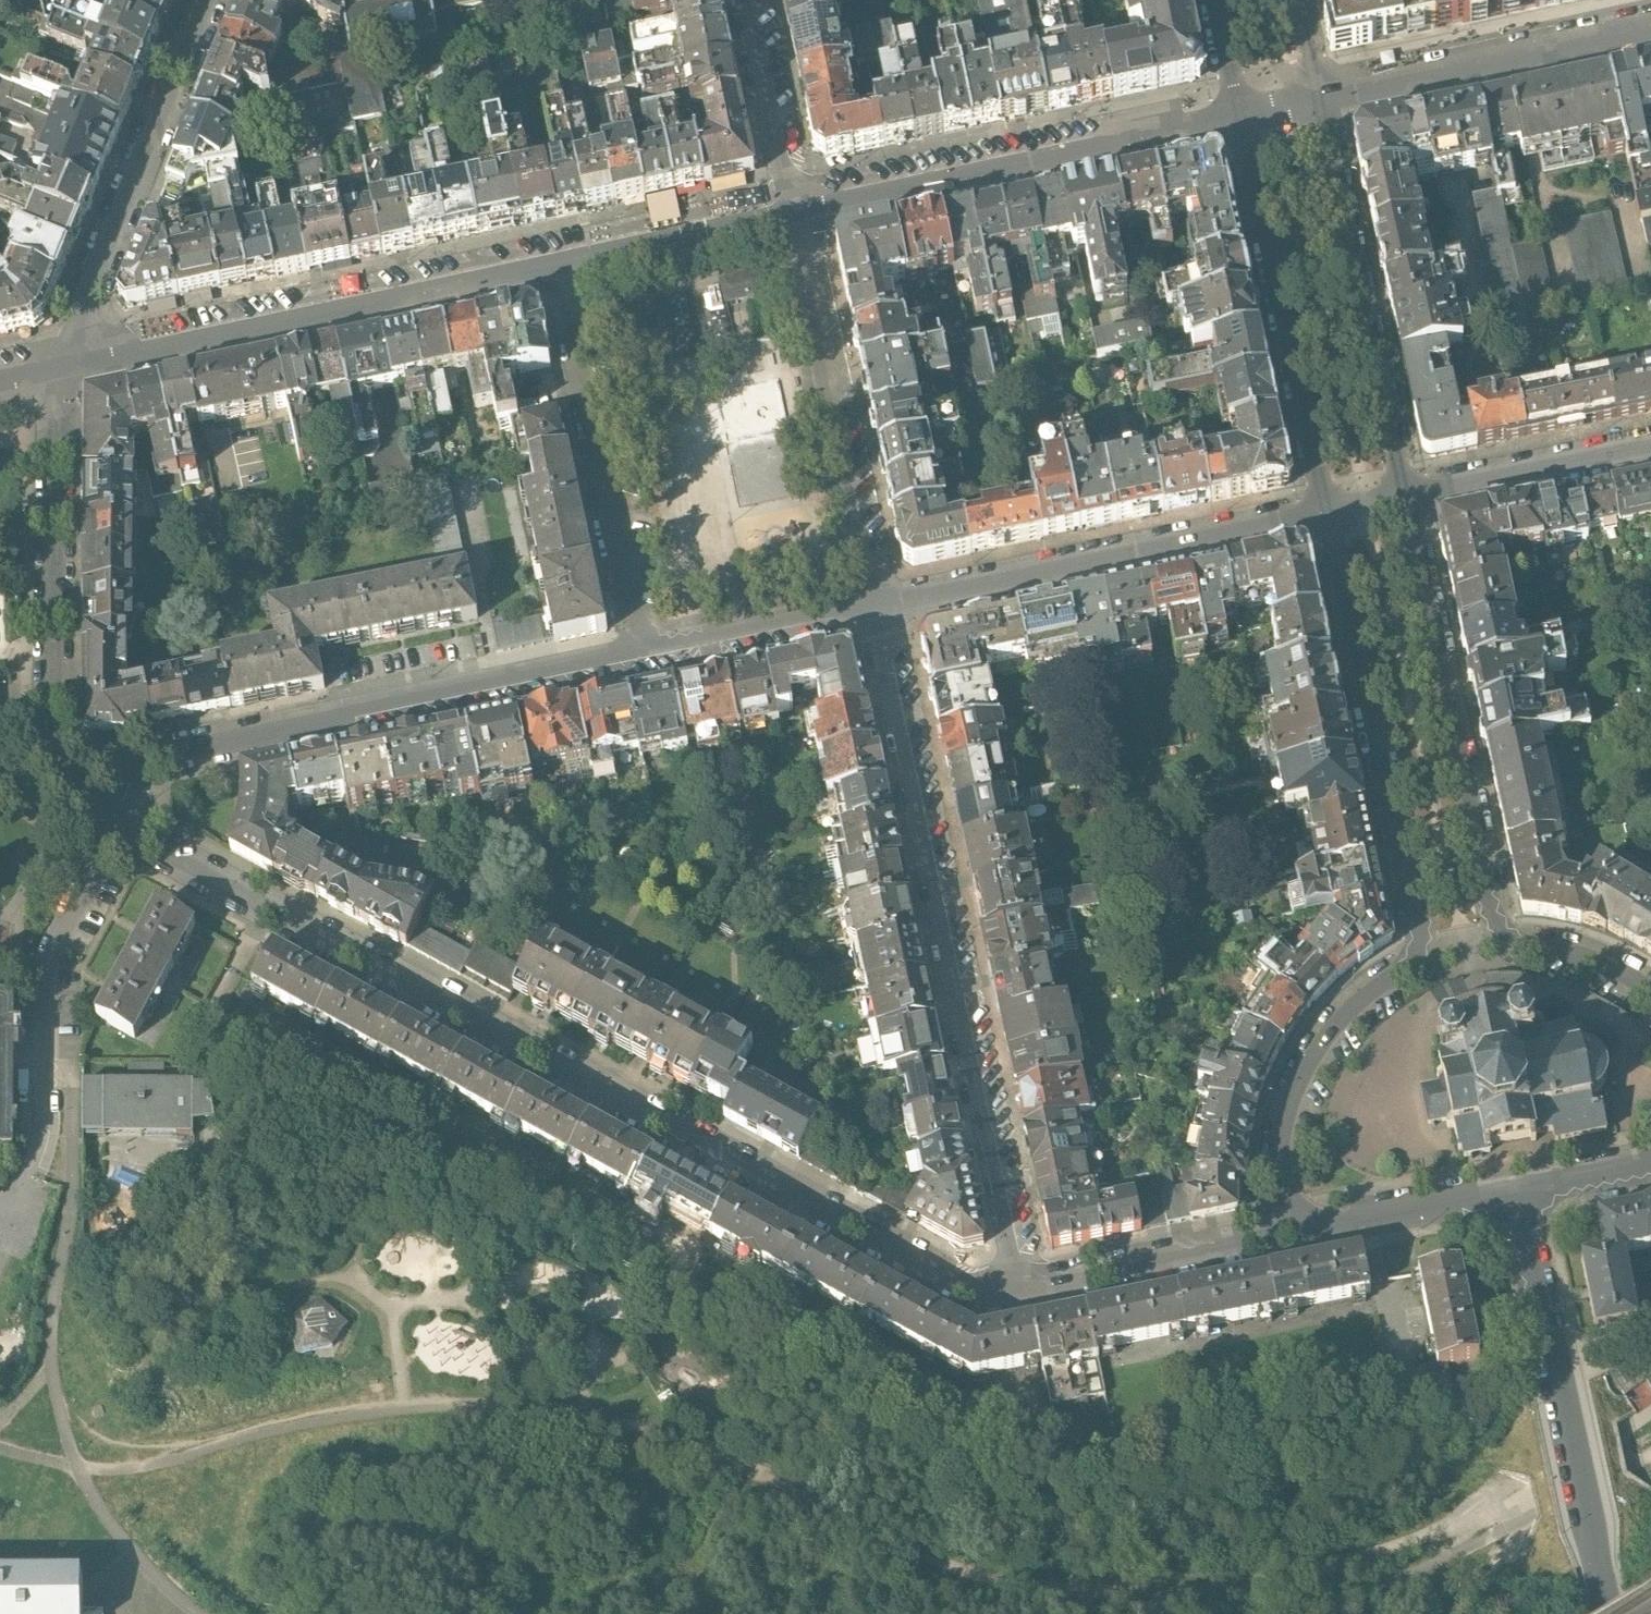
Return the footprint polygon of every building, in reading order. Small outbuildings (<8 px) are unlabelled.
[(162,31),(171,8),(173,4),(164,0),(122,0),(117,11),(162,31)] [(240,6),(287,24),(289,13),(301,8),(347,26),(343,5),(330,0),(242,0),(240,6)] [(429,0),(343,0),(343,5),(347,26),(352,54),(376,49),(407,42),(437,36),(429,0)] [(533,18),(561,13),(559,0),(530,0),(533,18)] [(718,0),(620,0),(616,1),(605,3),(609,21),(674,8),(677,17),(720,8),(719,4),(718,0)] [(793,32),(839,23),(839,0),(794,0),(787,1),(788,8),(793,32)] [(1051,106),(1042,63),(1028,0),(977,0),(984,34),(1002,117),(1006,116),(1045,108),(1051,106)] [(1126,26),(1143,22),(1191,12),(1188,0),(1121,0),(1126,26)] [(1330,24),(1325,25),(1331,55),(1372,46),(1371,41),(1402,34),(1410,33),(1447,25),(1478,19),(1564,0),(1325,0),(1330,24)] [(1108,94),(1112,93),(1107,60),(1105,51),(1088,55),(1078,5),(1060,8),(1061,14),(1079,100),(1108,94)] [(60,22),(150,60),(153,54),(162,31),(117,11),(104,6),(100,19),(67,6),(60,22)] [(232,24),(230,29),(278,49),(287,24),(240,6),(232,24)] [(725,30),(720,8),(677,17),(679,31),(633,41),(636,55),(681,44),(726,35),(725,30)] [(1192,20),(1191,12),(1143,22),(1149,53),(1107,60),(1112,93),(1193,76),(1202,62),(1192,20)] [(1075,101),(1079,100),(1061,14),(1043,16),(1050,62),(1042,63),(1051,106),(1055,105),(1075,101)] [(92,68),(139,87),(148,66),(150,60),(60,22),(56,34),(85,47),(80,62),(92,68)] [(801,67),(802,73),(849,65),(839,23),(793,32),(801,67)] [(315,37),(287,24),(278,49),(318,48),(315,37)] [(893,28),(858,33),(861,59),(869,59),(899,59),(896,43),(893,28)] [(228,34),(220,54),(268,74),(278,49),(230,29),(228,34)] [(979,122),(1002,117),(984,34),(956,40),(974,123),(979,122)] [(732,61),(726,35),(681,44),(685,62),(639,72),(643,87),(733,68),(732,61)] [(919,135),(946,129),(936,87),(924,89),(914,39),(896,43),(899,59),(915,135),(919,135)] [(971,123),(974,123),(956,40),(927,46),(936,87),(946,129),(971,123)] [(635,199),(650,196),(642,159),(633,119),(626,90),(620,60),(616,41),(584,47),(594,96),(610,92),(621,147),(606,150),(607,159),(617,203),(620,202),(635,199)] [(210,83),(208,89),(243,103),(246,91),(273,103),(268,74),(220,54),(219,58),(210,83)] [(320,63),(268,74),(273,103),(348,84),(342,58),(320,63)] [(911,136),(915,135),(899,59),(885,61),(893,100),(878,103),(886,142),(911,136)] [(1619,71),(1611,72),(1630,153),(1637,186),(1644,217),(1650,215),(1650,156),(1649,156),(1643,118),(1650,118),(1650,64),(1619,71)] [(807,96),(810,109),(856,101),(849,65),(802,73),(803,79),(807,96)] [(66,104),(123,126),(136,94),(139,87),(92,68),(78,102),(75,101),(73,86),(24,66),(16,85),(66,104)] [(734,72),(733,68),(643,87),(647,105),(692,96),(694,108),(707,105),(740,98),(734,72)] [(1547,169),(1598,159),(1630,153),(1611,72),(1603,74),(1580,79),(1540,88),(1514,93),(1526,143),(1528,153),(1541,150),(1547,169)] [(199,110),(198,114),(235,132),(250,136),(269,131),(239,112),(243,103),(208,89),(206,92),(199,110)] [(1526,143),(1514,93),(1504,95),(1482,100),(1496,160),(1503,188),(1504,195),(1517,192),(1508,146),(1526,143)] [(850,150),(886,142),(878,103),(876,97),(856,101),(810,109),(817,144),(833,153),(850,150)] [(744,115),(740,98),(707,105),(713,131),(696,134),(699,146),(706,183),(756,172),(745,120),(744,115)] [(1496,160),(1482,100),(1454,106),(1427,112),(1437,162),(1439,173),(1496,160)] [(41,168),(97,193),(108,166),(123,126),(66,104),(56,130),(41,168)] [(614,203),(617,203),(607,159),(594,163),(584,104),(566,108),(588,209),(614,203)] [(585,210),(588,209),(566,108),(551,111),(561,158),(546,162),(547,169),(557,216),(585,210)] [(359,138),(353,111),(340,124),(343,141),(359,138)] [(682,189),(706,183),(699,146),(685,148),(677,111),(663,114),(679,189),(682,189)] [(1437,162),(1427,112),(1394,119),(1366,125),(1361,132),(1355,139),(1364,179),(1437,162)] [(198,114),(185,144),(219,159),(226,160),(235,132),(198,114)] [(676,190),(679,189),(663,114),(647,118),(655,157),(642,159),(650,196),(676,190)] [(522,223),(525,222),(508,132),(505,117),(487,122),(493,157),(464,162),(469,185),(479,231),(522,223)] [(528,222),(557,216),(547,169),(535,172),(527,128),(508,132),(525,222),(528,222)] [(226,160),(231,187),(244,184),(244,173),(253,160),(250,136),(235,132),(226,160)] [(185,144),(169,184),(197,196),(204,196),(219,159),(185,144)] [(451,237),(479,231),(469,185),(454,187),(446,144),(428,147),(430,156),(446,238),(451,237)] [(443,239),(446,238),(430,156),(414,159),(421,197),(407,199),(415,245),(443,239)] [(315,267),(350,259),(341,213),(332,161),(301,166),(309,207),(298,209),(300,221),(311,267),(315,267)] [(1196,165),(1161,172),(1168,213),(1188,210),(1191,225),(1202,221),(1204,236),(1196,242),(1202,265),(1243,258),(1223,166),(1214,161),(1196,165)] [(1437,162),(1364,179),(1372,219),(1374,227),(1425,218),(1417,186),(1440,182),(1439,173),(1437,162)] [(85,222),(87,216),(97,193),(41,168),(36,180),(22,174),(0,175),(0,194),(15,190),(85,222)] [(390,250),(415,245),(407,199),(391,200),(384,168),(367,170),(375,208),(385,251),(390,250)] [(1154,173),(1121,180),(1129,229),(1142,227),(1148,254),(1174,244),(1168,213),(1161,172),(1154,173)] [(1113,182),(1066,192),(1078,253),(1088,251),(1098,304),(1128,297),(1115,232),(1129,229),(1121,180),(1113,182)] [(280,274),(311,267),(300,221),(285,224),(278,181),(259,184),(268,232),(277,275),(280,274)] [(167,189),(153,224),(165,229),(184,227),(188,227),(197,196),(169,184),(167,189)] [(254,280),(277,275),(268,232),(254,233),(244,184),(231,187),(250,280),(254,280)] [(247,281),(250,280),(231,187),(214,189),(223,233),(212,234),(223,286),(247,281)] [(1494,264),(1508,331),(1533,327),(1529,311),(1518,258),(1515,244),(1504,195),(1503,188),(1479,193),(1494,264)] [(74,251),(83,226),(85,222),(15,190),(0,194),(0,207),(33,225),(31,233),(74,251)] [(1043,197),(1037,198),(1054,282),(1070,278),(1066,258),(1078,253),(1066,192),(1043,197)] [(1011,203),(1007,204),(1020,266),(1032,263),(1037,287),(1025,290),(1031,320),(1044,317),(1049,339),(1065,335),(1054,282),(1037,198),(1034,199),(1011,203)] [(981,210),(977,211),(997,309),(1001,326),(1019,322),(1008,271),(1020,266),(1007,204),(981,210)] [(380,252),(385,251),(375,208),(341,213),(350,259),(380,252)] [(1568,220),(1586,296),(1595,294),(1629,287),(1610,210),(1568,220)] [(973,211),(947,217),(959,272),(960,282),(973,278),(980,313),(997,309),(977,211),(973,211)] [(900,227),(912,284),(959,272),(947,217),(905,226),(900,227)] [(1425,218),(1374,227),(1376,236),(1385,279),(1459,265),(1456,249),(1432,254),(1425,218)] [(184,227),(165,229),(153,224),(148,236),(122,300),(125,305),(128,307),(218,287),(223,286),(212,234),(186,241),(184,227)] [(859,331),(900,323),(897,306),(891,309),(887,288),(912,284),(900,227),(863,234),(848,238),(841,248),(859,331)] [(16,261),(62,279),(71,257),(74,251),(31,233),(21,229),(13,248),(20,251),(16,261)] [(1548,237),(1515,244),(1518,258),(1544,253),(1550,251),(1548,237)] [(1557,305),(1544,253),(1518,258),(1529,311),(1557,305)] [(1243,258),(1202,265),(1186,268),(1190,290),(1179,306),(1250,291),(1248,281),(1243,258)] [(62,279),(16,261),(9,274),(2,271),(0,273),(0,331),(17,328),(45,322),(62,279)] [(1459,265),(1385,279),(1386,285),(1392,313),(1440,304),(1438,290),(1463,285),(1460,271),(1459,265)] [(770,268),(724,279),(730,304),(776,293),(770,268)] [(1250,291),(1179,306),(1185,338),(1202,347),(1214,345),(1260,336),(1253,302),(1250,291)] [(774,300),(753,305),(762,340),(782,335),(774,300)] [(1440,304),(1392,313),(1398,342),(1401,355),(1447,345),(1460,342),(1465,341),(1457,301),(1440,304)] [(475,316),(489,381),(513,376),(552,367),(541,312),(527,304),(502,310),(475,316)] [(489,381),(475,316),(471,317),(445,322),(456,373),(469,370),(478,409),(495,406),(489,381)] [(865,360),(866,365),(946,348),(945,335),(918,337),(917,319),(900,323),(859,331),(865,360)] [(456,373),(445,322),(418,328),(414,329),(436,426),(453,422),(449,396),(459,394),(456,373)] [(1150,324),(1095,335),(1098,355),(1124,350),(1153,343),(1150,324)] [(436,426),(414,329),(411,330),(384,336),(396,388),(407,386),(419,447),(438,443),(436,426)] [(1002,334),(970,340),(980,390),(1012,384),(1010,375),(1002,334)] [(396,388),(384,336),(379,337),(339,346),(361,448),(379,444),(370,392),(396,388)] [(1260,336),(1214,345),(1218,367),(1150,380),(1153,404),(1192,396),(1218,390),(1269,381),(1268,373),(1260,336)] [(1480,446),(1472,400),(1460,403),(1447,345),(1401,355),(1411,403),(1421,446),(1428,450),(1436,455),(1480,446)] [(361,448),(339,346),(334,347),(309,352),(322,404),(334,401),(345,450),(361,448)] [(946,348),(866,365),(867,369),(871,392),(876,416),(922,406),(956,397),(946,348)] [(322,404),(309,352),(285,358),(280,359),(291,408),(303,464),(323,460),(313,415),(323,413),(322,404)] [(291,408),(280,359),(258,364),(214,374),(191,378),(202,429),(291,408)] [(1610,373),(1619,418),(1650,411),(1650,364),(1610,373)] [(1577,426),(1619,418),(1610,373),(1519,391),(1528,436),(1577,426)] [(520,414),(513,376),(489,381),(495,406),(498,419),(520,414)] [(202,429),(191,378),(166,384),(159,386),(180,477),(185,495),(201,491),(189,429),(202,429)] [(1269,381),(1218,390),(1220,407),(1227,406),(1231,431),(1237,430),(1278,421),(1271,387),(1269,381)] [(180,477),(159,386),(155,387),(133,392),(142,440),(153,437),(164,480),(180,477)] [(1507,440),(1528,436),(1519,391),(1472,400),(1480,446),(1507,440)] [(142,440),(133,392),(89,401),(89,444),(89,474),(137,473),(135,438),(142,440)] [(882,444),(883,448),(964,432),(962,415),(924,422),(922,406),(876,416),(882,444)] [(532,458),(570,450),(561,411),(525,419),(532,458)] [(1278,421),(1237,430),(1241,453),(1206,460),(1214,501),(1283,486),(1290,476),(1282,441),(1278,421)] [(884,453),(891,483),(947,470),(945,457),(966,449),(964,432),(883,448),(884,453)] [(1087,441),(1065,445),(1082,529),(1088,528),(1120,521),(1111,466),(1093,470),(1087,441)] [(1065,445),(1046,449),(1051,479),(1035,485),(1038,500),(1045,537),(1076,530),(1082,529),(1065,445)] [(530,523),(583,512),(570,450),(532,458),(539,490),(523,493),(530,523)] [(1204,452),(1157,463),(1166,511),(1208,502),(1214,501),(1206,460),(1204,452)] [(1166,511),(1157,463),(1143,466),(1144,458),(1111,466),(1120,521),(1159,513),(1166,511)] [(891,488),(897,516),(948,505),(961,502),(958,485),(968,483),(964,466),(947,470),(891,483),(891,488)] [(137,473),(89,474),(89,501),(88,518),(138,519),(137,473)] [(440,575),(467,569),(446,477),(419,482),(423,499),(440,575)] [(1610,486),(1618,526),(1650,520),(1650,489),(1649,478),(1622,484),(1610,486)] [(1584,492),(1578,493),(1585,532),(1618,526),(1610,486),(1584,492)] [(1540,501),(1533,503),(1542,549),(1587,542),(1585,532),(1578,493),(1540,501)] [(986,526),(971,528),(976,552),(985,550),(1045,537),(1038,500),(984,515),(986,526)] [(217,502),(188,508),(197,547),(226,541),(217,502)] [(1493,511),(1501,558),(1542,549),(1533,503),(1527,504),(1493,511)] [(948,505),(897,516),(898,521),(905,554),(919,564),(976,552),(971,528),(969,519),(951,524),(948,505)] [(1455,583),(1457,591),(1505,581),(1501,558),(1493,511),(1441,523),(1455,583)] [(595,572),(583,512),(530,523),(544,584),(595,572)] [(138,519),(88,518),(88,525),(88,550),(136,553),(138,519)] [(136,553),(88,550),(88,582),(88,590),(136,591),(136,553)] [(1301,552),(1229,567),(1237,609),(1274,602),(1278,622),(1325,615),(1319,588),(1313,560),(1301,552)] [(1241,626),(1237,609),(1229,567),(1200,573),(1193,574),(1207,642),(1241,626)] [(225,669),(233,709),(275,700),(325,689),(319,657),(317,652),(344,646),(397,635),(451,623),(478,618),(467,569),(440,575),(267,612),(275,649),(223,659),(225,669)] [(595,572),(544,584),(551,617),(556,640),(607,629),(595,572)] [(1185,575),(1150,583),(1159,628),(1172,625),(1179,658),(1209,651),(1207,642),(1193,574),(1185,575)] [(1464,628),(1466,634),(1513,625),(1505,581),(1478,586),(1457,591),(1464,628)] [(1113,590),(1107,591),(1123,670),(1153,665),(1146,630),(1159,628),(1150,583),(1113,590)] [(136,591),(88,590),(88,597),(88,633),(129,635),(137,635),(136,591)] [(1099,593),(1070,599),(1084,661),(1102,657),(1107,684),(1126,680),(1123,670),(1107,591),(1099,593)] [(1042,604),(1018,609),(1031,670),(1084,661),(1070,599),(1042,604)] [(991,678),(1031,670),(1018,609),(929,627),(922,638),(932,683),(933,689),(991,678)] [(1333,651),(1325,615),(1278,622),(1274,625),(1281,659),(1276,662),(1277,670),(1334,660),(1333,651)] [(551,617),(497,628),(502,651),(556,640),(551,617)] [(1472,662),(1473,668),(1562,650),(1558,632),(1516,640),(1513,625),(1466,634),(1472,662)] [(129,635),(88,633),(87,679),(87,732),(153,726),(149,685),(128,690),(129,635)] [(828,709),(870,698),(860,652),(847,643),(775,658),(770,659),(782,709),(796,707),(793,689),(824,684),(828,709)] [(1474,675),(1481,706),(1532,696),(1542,692),(1537,674),(1566,667),(1562,650),(1473,668),(1474,675)] [(765,660),(730,668),(742,727),(772,722),(784,720),(782,709),(770,659),(765,660)] [(1343,701),(1334,660),(1277,670),(1269,672),(1280,724),(1345,709),(1343,701)] [(682,678),(677,679),(689,740),(701,738),(703,749),(725,746),(724,734),(743,731),(742,727),(730,668),(682,678)] [(183,678),(191,718),(211,713),(233,709),(225,669),(183,678)] [(149,685),(153,726),(160,724),(191,718),(183,678),(149,685)] [(934,694),(941,728),(1000,715),(991,678),(933,689),(934,694)] [(671,680),(634,688),(645,746),(665,745),(666,752),(691,747),(689,740),(677,679),(671,680)] [(629,689),(583,698),(596,768),(620,764),(618,751),(645,746),(634,688),(629,689)] [(1488,738),(1489,745),(1536,735),(1589,723),(1585,703),(1535,712),(1532,696),(1481,706),(1488,738)] [(559,703),(523,711),(533,769),(572,762),(574,778),(597,775),(596,768),(583,698),(559,703)] [(874,719),(870,698),(828,709),(809,715),(813,737),(821,736),(823,752),(879,741),(874,719)] [(1353,747),(1345,709),(1280,724),(1282,737),(1272,738),(1279,774),(1355,757),(1353,747)] [(518,712),(470,722),(483,785),(507,781),(508,789),(535,783),(533,769),(523,711),(518,712)] [(942,733),(949,765),(1001,756),(1010,754),(1004,715),(1000,715),(941,728),(942,733)] [(465,723),(435,729),(446,786),(463,782),(466,796),(485,793),(483,785),(470,722),(465,723)] [(393,738),(387,739),(400,798),(446,786),(435,729),(393,738)] [(1500,792),(1510,843),(1557,833),(1536,735),(1489,745),(1500,792)] [(348,748),(342,749),(352,796),(353,805),(400,798),(387,739),(348,748)] [(885,770),(879,741),(823,752),(830,788),(837,787),(887,777),(885,770)] [(302,757),(295,759),(303,804),(352,796),(342,749),(302,757)] [(957,799),(958,804),(1017,793),(1013,773),(1004,775),(1001,756),(949,765),(957,799)] [(1356,764),(1355,757),(1279,774),(1285,813),(1298,811),(1300,819),(1364,806),(1356,764)] [(232,848),(277,872),(298,835),(288,828),(292,809),(303,804),(295,759),(242,769),(243,806),(242,823),(232,848)] [(893,807),(887,777),(837,787),(844,825),(895,814),(893,807)] [(959,809),(965,838),(1024,826),(1030,825),(1027,809),(1020,810),(1017,793),(958,804),(959,809)] [(1372,846),(1364,806),(1300,819),(1307,846),(1316,844),(1321,868),(1374,856),(1372,846)] [(902,846),(895,814),(844,825),(836,827),(843,866),(904,854),(902,846)] [(971,874),(974,888),(1034,875),(1024,826),(965,838),(971,874)] [(1573,919),(1583,921),(1615,867),(1603,859),(1595,870),(1587,870),(1587,881),(1562,882),(1556,875),(1555,870),(1560,864),(1557,854),(1564,852),(1560,833),(1557,833),(1510,843),(1525,913),(1554,915),(1573,919)] [(287,878),(317,895),(338,857),(298,835),(277,872),(287,878)] [(905,861),(904,854),(843,866),(853,904),(912,892),(905,861)] [(1376,863),(1374,856),(1321,868),(1284,877),(1292,913),(1342,905),(1383,897),(1380,882),(1376,863)] [(399,940),(408,945),(420,925),(439,893),(424,884),(378,879),(338,857),(317,895),(377,928),(399,940)] [(1626,937),(1649,895),(1650,890),(1650,875),(1640,869),(1635,879),(1615,867),(1583,921),(1602,928),(1626,937)] [(976,894),(984,930),(1043,919),(1034,875),(974,888),(976,894)] [(919,925),(912,892),(853,904),(839,908),(848,946),(861,943),(920,932),(919,925)] [(1650,949),(1650,896),(1649,895),(1626,937),(1640,944),(1650,949)] [(1390,930),(1383,897),(1342,905),(1337,926),(1328,926),(1305,955),(1337,980),(1362,963),(1387,946),(1390,930)] [(146,931),(130,958),(164,979),(196,923),(163,903),(146,931)] [(984,934),(993,973),(1052,962),(1063,958),(1059,939),(1048,941),(1043,919),(984,930),(984,934)] [(408,945),(462,975),(474,952),(420,925),(408,945)] [(552,1010),(576,1022),(607,965),(548,931),(528,969),(516,992),(552,1010)] [(925,952),(920,932),(861,943),(870,986),(929,973),(925,952)] [(510,1001),(516,992),(528,969),(479,943),(474,952),(462,975),(510,1001)] [(253,984),(318,1020),(338,983),(307,966),(274,947),(253,984)] [(1311,1008),(1337,980),(1305,955),(1298,966),(1282,953),(1261,974),(1265,978),(1307,1012),(1311,1008)] [(132,1035),(164,979),(130,958),(113,986),(97,1014),(132,1035)] [(1001,1009),(1002,1015),(1053,1005),(1048,987),(1057,985),(1052,962),(993,973),(1001,1009)] [(665,997),(607,965),(576,1022),(596,1033),(634,1053),(665,997)] [(937,1007),(929,973),(870,986),(877,1029),(938,1015),(937,1007)] [(1287,1041),(1307,1012),(1265,978),(1248,998),(1256,1004),(1243,1021),(1284,1046),(1287,1041)] [(367,999),(338,983),(318,1020),(380,1053),(400,1016),(367,999)] [(15,997),(0,996),(0,1146),(13,1146),(14,1071),(14,1013),(14,1010),(15,997)] [(664,1069),(690,1086),(722,1025),(665,997),(634,1053),(664,1069)] [(1003,1020),(1010,1052),(1077,1040),(1087,1038),(1084,1017),(1066,1020),(1062,1003),(1053,1005),(1002,1015),(1003,1020)] [(1457,1029),(1440,1032),(1440,1033),(1437,1034),(1442,1057),(1438,1058),(1442,1080),(1437,1081),(1438,1086),(1439,1086),(1440,1089),(1421,1093),(1428,1129),(1440,1127),(1447,1125),(1448,1127),(1447,1127),(1448,1133),(1454,1131),(1458,1150),(1457,1150),(1459,1155),(1462,1154),(1464,1161),(1467,1160),(1476,1158),(1487,1156),(1490,1155),(1490,1153),(1491,1153),(1490,1148),(1530,1140),(1531,1144),(1536,1143),(1535,1137),(1553,1133),(1555,1143),(1607,1133),(1600,1099),(1606,1094),(1601,1089),(1603,1086),(1604,1083),(1605,1080),(1605,1076),(1605,1072),(1604,1069),(1603,1066),(1601,1063),(1599,1060),(1596,1057),(1593,1056),(1590,1054),(1587,1053),(1583,1053),(1579,1053),(1579,1051),(1581,1049),(1582,1048),(1584,1045),(1584,1043),(1585,1041),(1584,1038),(1583,1036),(1581,1034),(1580,1033),(1577,1032),(1575,1031),(1574,1028),(1554,1032),(1553,1030),(1550,1031),(1550,1033),(1543,1034),(1543,1033),(1543,1031),(1543,1029),(1542,1027),(1541,1026),(1539,1025),(1537,1025),(1535,1025),(1534,1025),(1532,1026),(1530,1015),(1527,1016),(1527,1014),(1510,1018),(1508,1018),(1508,1016),(1458,1027),(1458,1029),(1457,1029)] [(946,1049),(938,1015),(877,1029),(885,1072),(899,1069),(948,1059),(946,1049)] [(424,1029),(400,1016),(380,1053),(447,1089),(467,1052),(424,1029)] [(1267,1077),(1284,1046),(1243,1021),(1231,1042),(1239,1046),(1228,1068),(1264,1083),(1267,1077)] [(725,1120),(801,1161),(813,1138),(825,1116),(741,1072),(756,1044),(722,1025),(690,1086),(727,1105),(732,1108),(725,1120)] [(1011,1056),(1017,1086),(1076,1076),(1073,1062),(1081,1060),(1077,1040),(1010,1052),(1011,1056)] [(496,1068),(467,1052),(447,1089),(508,1122),(528,1085),(496,1068)] [(955,1094),(948,1059),(899,1069),(907,1113),(957,1102),(955,1094)] [(1262,1090),(1264,1083),(1228,1068),(1205,1061),(1199,1099),(1213,1104),(1253,1118),(1262,1090)] [(1018,1091),(1026,1125),(1076,1116),(1096,1113),(1093,1094),(1087,1095),(1083,1074),(1076,1076),(1017,1086),(1018,1091)] [(217,1081),(84,1081),(84,1128),(193,1128),(193,1119),(217,1119),(217,1081)] [(559,1102),(528,1085),(508,1122),(571,1157),(591,1120),(559,1102)] [(963,1127),(957,1102),(907,1113),(909,1127),(919,1127),(922,1144),(964,1136),(963,1127)] [(1253,1122),(1253,1118),(1213,1104),(1206,1131),(1249,1142),(1253,1122)] [(1034,1162),(1034,1166),(1085,1156),(1083,1145),(1091,1143),(1089,1130),(1080,1131),(1076,1116),(1026,1125),(1034,1162)] [(622,1137),(591,1120),(571,1157),(634,1192),(655,1155),(622,1137)] [(1249,1147),(1249,1142),(1206,1131),(1198,1172),(1246,1180),(1249,1147)] [(969,1158),(964,1136),(922,1144),(926,1180),(971,1167),(969,1158)] [(836,1179),(848,1156),(813,1138),(801,1161),(836,1179)] [(1040,1191),(1042,1199),(1096,1189),(1096,1176),(1102,1175),(1098,1154),(1085,1156),(1034,1166),(1040,1191)] [(731,1197),(655,1155),(634,1192),(643,1197),(640,1201),(650,1206),(645,1217),(654,1221),(659,1211),(702,1235),(704,1230),(711,1234),(731,1197)] [(1247,1207),(1246,1180),(1198,1172),(1155,1163),(1158,1174),(1163,1200),(1168,1227),(1182,1223),(1247,1207)] [(974,1182),(971,1167),(926,1180),(908,1221),(964,1249),(984,1242),(983,1223),(974,1182)] [(908,1221),(926,1180),(872,1191),(869,1197),(908,1221)] [(1067,1247),(1142,1232),(1136,1205),(1135,1200),(1099,1207),(1096,1189),(1042,1199),(1046,1219),(1051,1245),(1053,1250),(1067,1247)] [(794,1280),(815,1242),(776,1221),(731,1197),(711,1234),(794,1280)] [(1142,1232),(1168,1227),(1163,1200),(1136,1205),(1142,1232)] [(1647,1203),(1642,1204),(1597,1214),(1604,1254),(1624,1250),(1650,1246),(1650,1200),(1647,1203)] [(851,1262),(815,1242),(794,1280),(861,1317),(882,1279),(851,1262)] [(1637,1321),(1624,1250),(1604,1254),(1581,1258),(1587,1293),(1596,1331),(1637,1321)] [(1271,1271),(1280,1313),(1371,1295),(1369,1284),(1362,1252),(1317,1262),(1271,1271)] [(1460,1266),(1417,1274),(1437,1367),(1446,1366),(1481,1358),(1470,1312),(1460,1266)] [(1280,1313),(1271,1271),(1226,1281),(1180,1290),(1189,1330),(1280,1313)] [(927,1303),(882,1279),(861,1317),(940,1359),(960,1321),(927,1303)] [(1189,1330),(1180,1290),(1134,1300),(1089,1309),(1098,1348),(1189,1330)] [(321,1303),(289,1322),(296,1357),(332,1349),(348,1328),(321,1303)] [(1098,1348),(1089,1309),(1082,1311),(1033,1321),(1042,1363),(1044,1369),(1100,1359),(1098,1348)] [(960,1321),(940,1359),(971,1376),(1042,1363),(1033,1321),(979,1331),(960,1321)] [(670,1392),(658,1399),(663,1407),(675,1400),(670,1392)] [(0,1573),(0,1613),(106,1613),(105,1604),(93,1604),(92,1573),(0,1573)]
